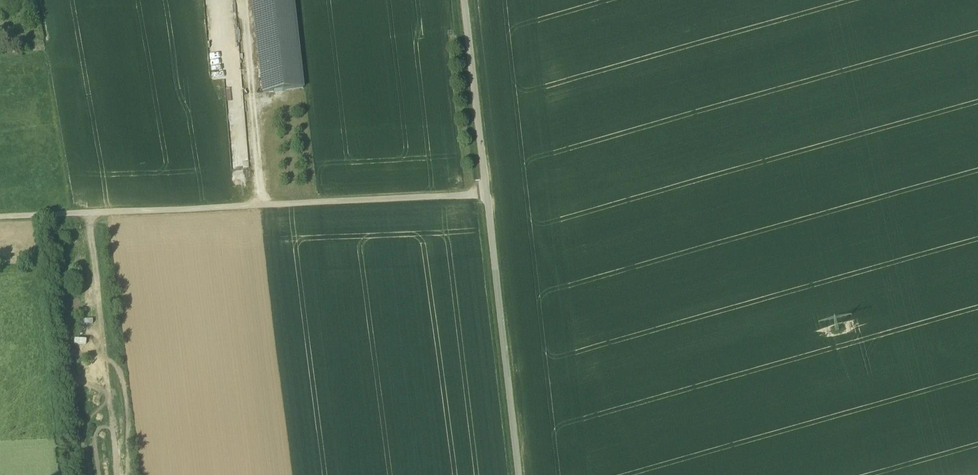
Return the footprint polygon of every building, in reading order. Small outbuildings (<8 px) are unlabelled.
[(263,93),(303,89),(293,0),(252,0),(263,93)]
